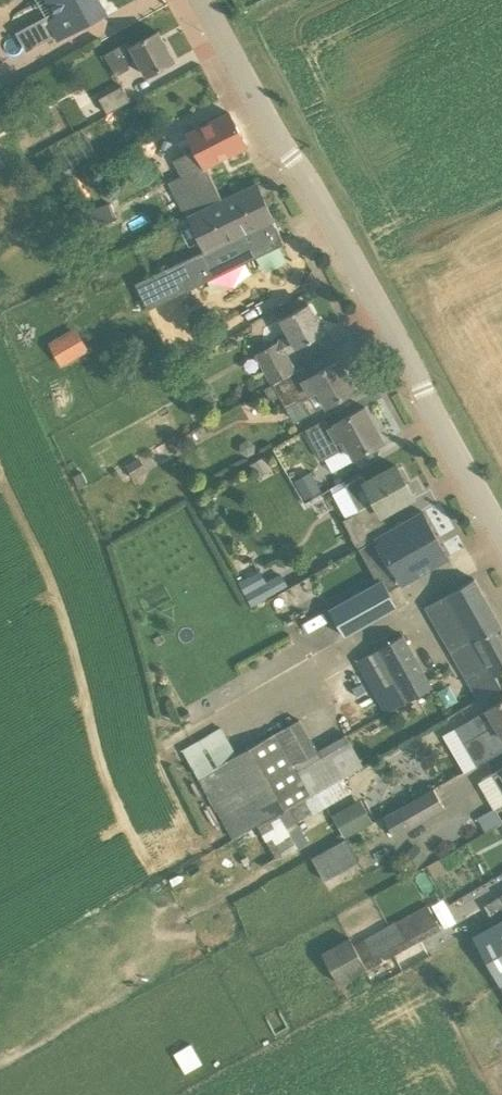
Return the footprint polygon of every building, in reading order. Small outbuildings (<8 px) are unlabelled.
[(58,15),(49,20),(59,38),(106,12),(99,0),(50,0),(58,15)] [(125,43),(105,54),(117,75),(130,68),(127,63),(137,58),(147,75),(175,60),(159,30),(131,46),(128,48),(125,43)] [(122,85),(98,98),(107,113),(131,101),(122,85)] [(177,195),(189,216),(224,199),(206,166),(247,144),(230,112),(188,135),(196,150),(175,161),(190,188),(177,195)] [(224,199),(189,216),(205,250),(185,259),(137,283),(148,307),(147,307),(147,308),(285,242),(257,183),(224,199)] [(111,202),(75,215),(81,233),(117,219),(111,202)] [(273,383),(296,370),(286,353),(297,346),(297,347),(324,332),(308,303),(281,318),(290,334),(256,353),(273,383)] [(74,330),(50,343),(62,364),(86,350),(74,330)] [(301,367),(296,370),(273,383),(286,407),(304,398),(312,413),(326,405),(327,405),(356,389),(340,360),(307,378),(301,367)] [(336,423),(329,427),(325,419),(306,429),(323,460),(342,449),(338,442),(344,438),(354,457),(384,441),(365,407),(335,423),(336,423)] [(258,478),(273,470),(266,456),(250,465),(258,478)] [(140,458),(126,465),(133,478),(148,470),(140,458)] [(344,520),(359,548),(385,533),(376,517),(414,496),(397,465),(366,483),(362,475),(345,484),(360,511),(344,520)] [(82,472),(74,476),(80,488),(88,484),(82,472)] [(320,494),(310,475),(295,483),(305,502),(320,494)] [(423,512),(385,533),(409,578),(448,557),(423,512)] [(261,571),(239,582),(253,607),(290,587),(282,573),(267,582),(261,571)] [(394,575),(362,591),(375,616),(407,599),(394,575)] [(492,609),(475,578),(425,606),(478,700),(501,687),(495,675),(501,671),(501,627),(492,609)] [(387,712),(431,687),(403,635),(358,660),(387,712)] [(487,709),(488,709),(455,727),(464,742),(477,765),(501,751),(501,700),(487,709)] [(212,734),(185,749),(201,778),(200,778),(234,839),(258,825),(290,808),(305,799),(344,778),(364,767),(346,734),(293,763),(276,733),(236,755),(226,736),(216,741),(212,734)] [(493,773),(501,789),(501,767),(493,773)] [(344,778),(305,799),(290,808),(258,825),(276,857),(308,839),(297,821),(312,812),(351,791),(344,778)] [(446,808),(434,789),(382,817),(394,837),(446,808)] [(366,824),(353,801),(330,813),(343,836),(366,824)] [(501,822),(501,803),(481,816),(489,830),(501,822)] [(324,880),(358,862),(345,838),(311,857),(324,880)] [(414,843),(401,858),(416,871),(429,856),(414,843)] [(470,914),(480,931),(496,921),(493,917),(501,912),(501,895),(470,914)] [(416,942),(435,931),(442,927),(428,904),(355,945),(350,937),(322,953),(340,985),(416,942)] [(473,936),(500,984),(501,983),(501,920),(473,936)] [(172,1051),(183,1071),(200,1062),(190,1042),(172,1051)]
